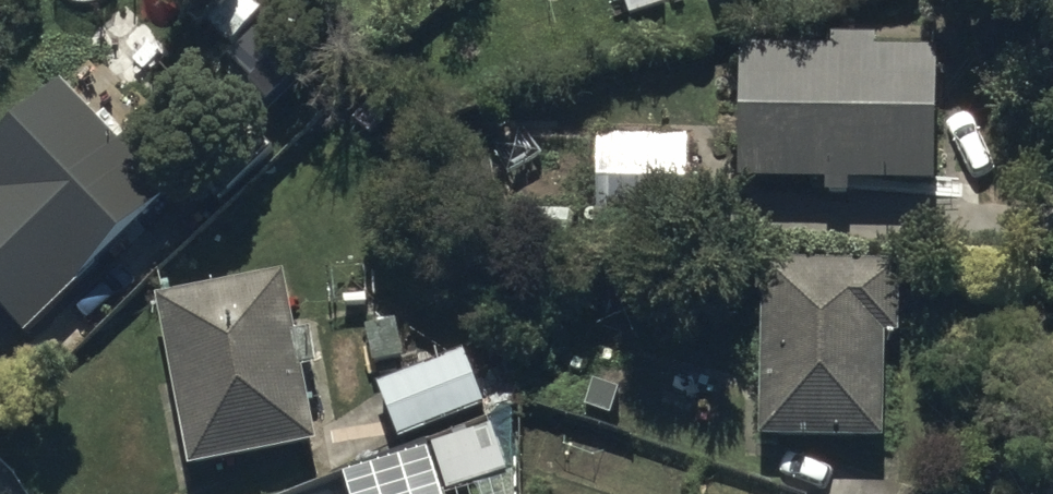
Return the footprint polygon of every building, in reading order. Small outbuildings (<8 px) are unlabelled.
[(267,0),(200,0),(192,10),(235,42),(267,0)] [(836,44),(743,42),(740,177),(827,179),(827,192),(854,193),(854,178),(938,180),(940,44),(877,43),(877,34),(836,33),(836,44)] [(0,133),(0,311),(21,333),(168,193),(58,78),(0,133)] [(692,134),(598,134),(598,225),(692,224),(692,134)] [(901,257),(764,255),(761,436),(888,438),(890,331),(900,331),(901,257)] [(313,325),(300,327),(289,269),(159,294),(191,464),(321,439),(307,366),(321,364),(313,325)] [(465,349),(379,383),(402,439),(487,405),(465,349)] [(339,468),(348,493),(445,493),(427,440),(339,468)]
